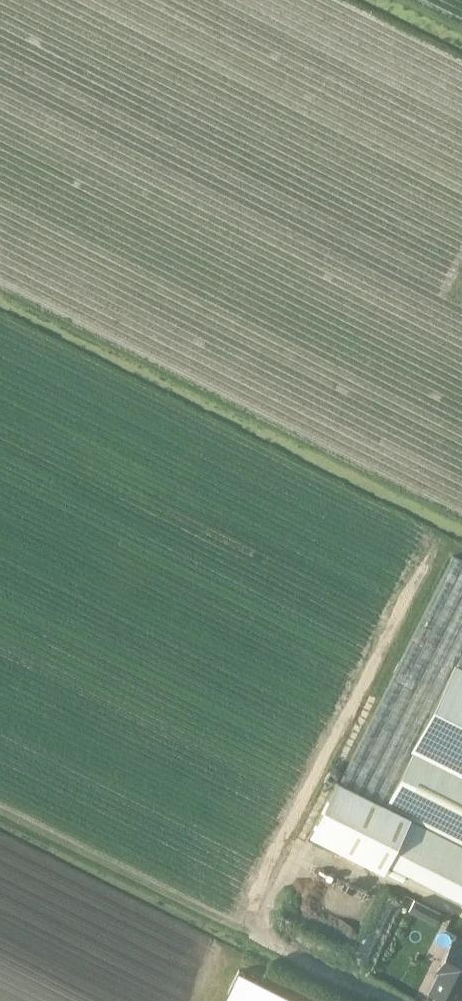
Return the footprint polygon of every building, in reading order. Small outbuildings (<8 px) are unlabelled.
[(338,783),(408,818),(385,864),(391,867),(461,900),(461,558),(452,553),(338,781),(338,783)] [(382,871),(385,864),(408,818),(338,783),(335,781),(308,835),(382,871)] [(428,992),(446,1000),(455,1000),(461,987),(461,945),(451,940),(436,970),(439,971),(428,992)] [(222,1000),(242,1000),(226,993),(222,1000)]
